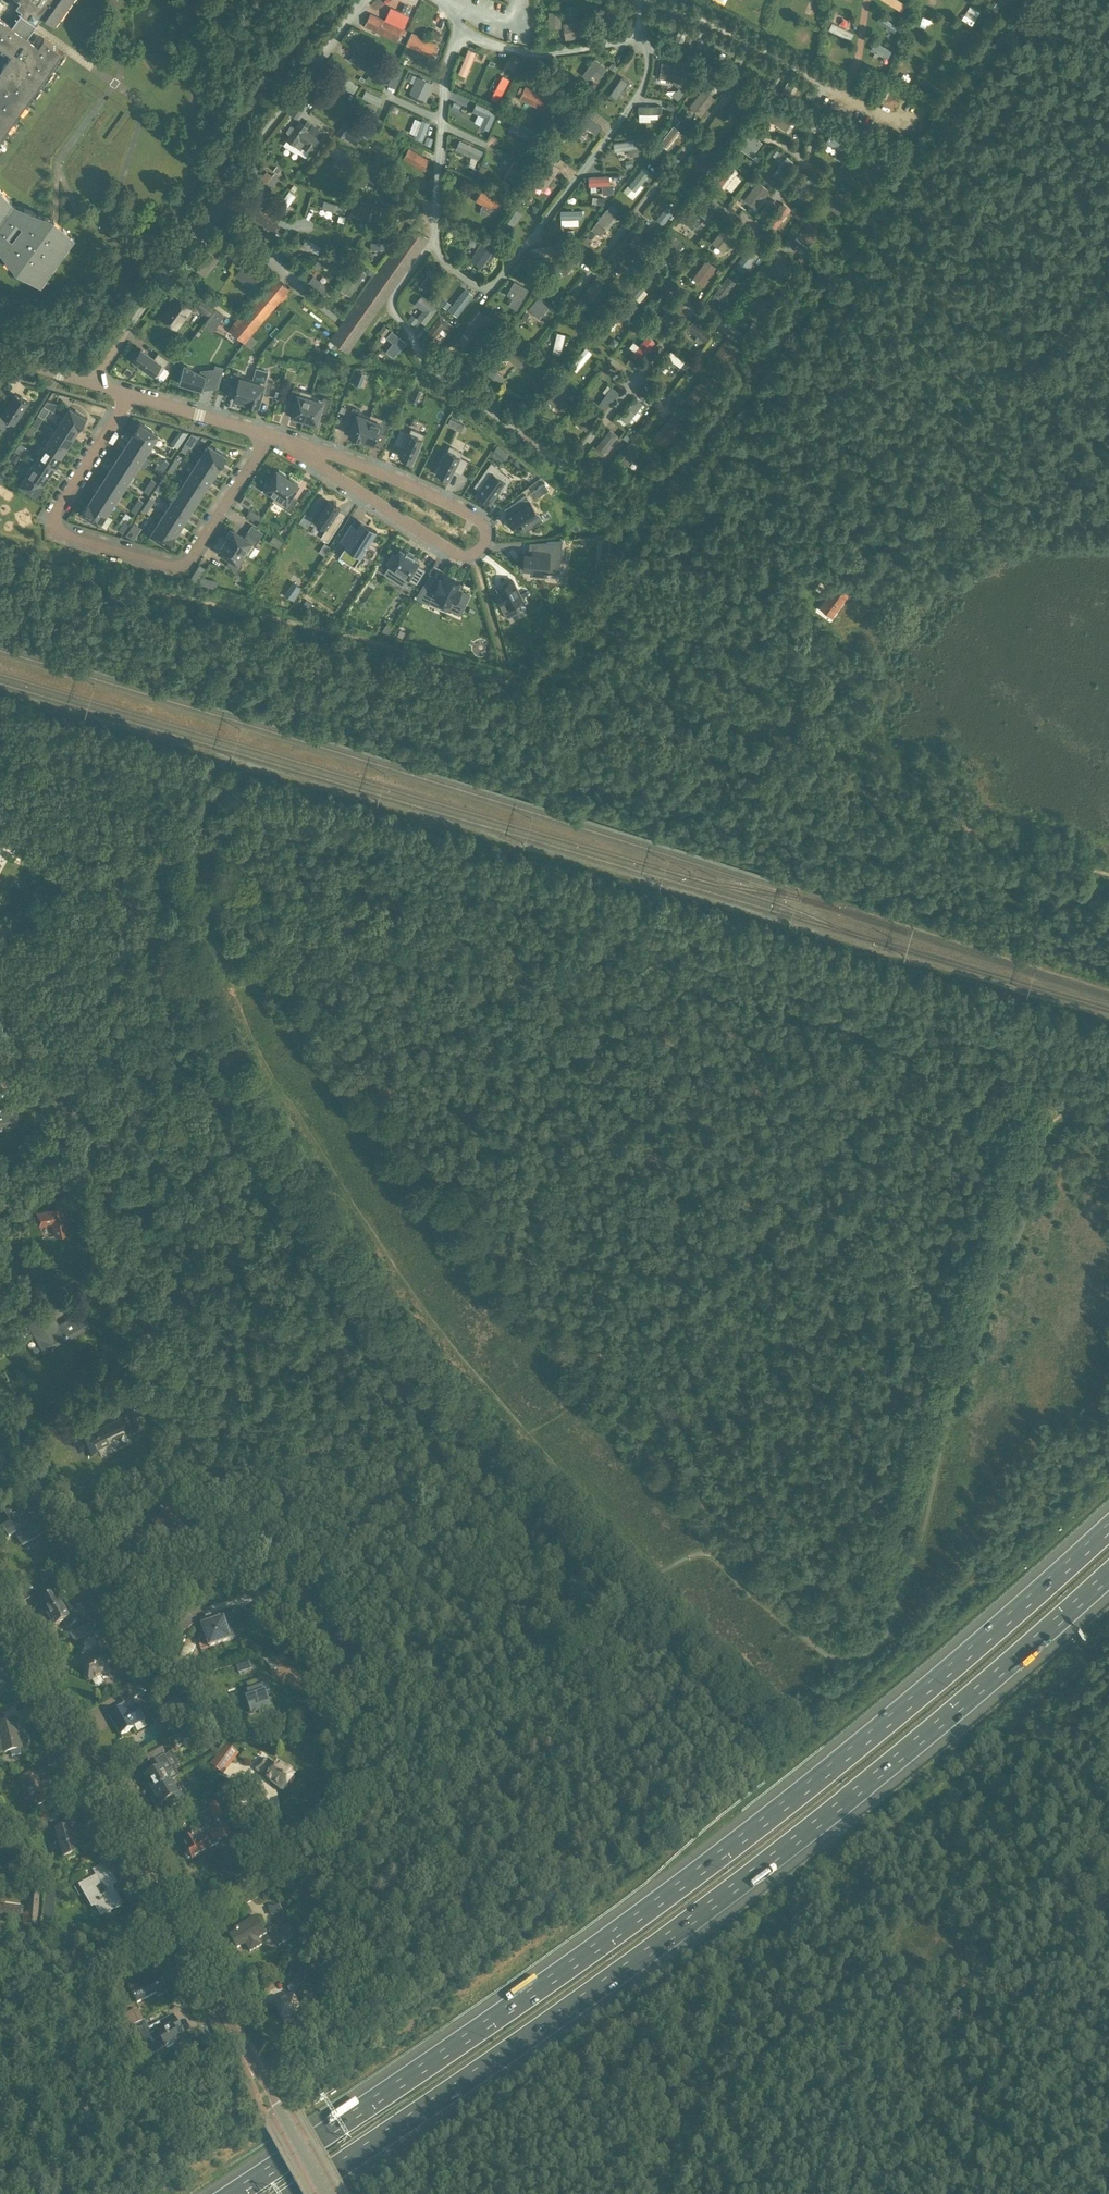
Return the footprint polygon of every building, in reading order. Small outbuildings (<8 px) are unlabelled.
[(65,53),(44,38),(38,45),(27,37),(34,28),(38,23),(42,17),(54,26),(73,0),(18,0),(20,1),(16,7),(22,11),(20,14),(23,16),(21,20),(15,28),(0,18),(0,47),(1,46),(12,54),(1,69),(0,68),(0,145),(65,53)] [(802,0),(800,8),(815,12),(818,5),(802,0)] [(899,0),(883,0),(902,12),(906,4),(899,0)] [(927,7),(936,11),(940,0),(930,0),(927,7)] [(365,26),(397,41),(408,16),(388,7),(382,21),(370,16),(365,26)] [(972,19),(981,25),(989,13),(980,7),(972,19)] [(549,27),(561,27),(561,11),(549,11),(549,27)] [(898,26),(881,14),(877,21),(894,32),(898,26)] [(563,22),(566,39),(590,34),(587,18),(563,22)] [(850,40),(853,33),(831,22),(828,30),(850,40)] [(957,32),(949,45),(959,51),(967,38),(957,32)] [(406,45),(430,57),(436,44),(412,33),(406,45)] [(892,50),(875,41),(871,50),(887,58),(892,50)] [(466,76),(476,51),(468,48),(458,73),(466,76)] [(353,54),(349,61),(365,71),(370,64),(353,54)] [(583,73),(589,78),(593,72),(600,77),(607,67),(594,58),(583,73)] [(683,67),(683,65),(662,62),(659,77),(681,80),(682,74),(689,75),(690,68),(683,67)] [(395,68),(388,85),(396,89),(403,71),(395,68)] [(907,68),(901,77),(910,83),(916,74),(907,68)] [(353,92),(358,85),(337,71),(332,78),(353,92)] [(413,82),(416,75),(410,72),(407,79),(413,82)] [(609,94),(616,99),(630,79),(622,75),(609,94)] [(803,83),(798,80),(791,76),(779,95),(786,99),(787,97),(794,85),(798,87),(800,88),(803,83)] [(434,85),(417,77),(410,94),(426,102),(434,85)] [(509,82),(503,78),(491,100),(498,104),(509,82)] [(699,89),(704,83),(698,78),(693,84),(699,89)] [(521,94),(519,98),(544,110),(546,105),(550,107),(552,103),(548,101),(550,98),(525,86),(524,89),(520,88),(518,92),(521,94)] [(678,87),(671,95),(677,100),(684,92),(678,87)] [(379,105),(383,97),(365,89),(361,96),(379,105)] [(689,106),(700,115),(714,97),(704,89),(689,106)] [(458,110),(460,104),(453,101),(451,107),(458,110)] [(674,103),(668,101),(666,108),(671,110),(674,103)] [(299,107),(293,103),(287,112),(293,117),(299,107)] [(764,116),(786,130),(795,117),(773,103),(764,116)] [(479,128),(488,131),(496,113),(476,104),(472,113),(477,115),(483,118),(480,126),(479,128)] [(591,116),(596,110),(589,105),(585,111),(591,116)] [(570,133),(578,138),(587,125),(597,132),(602,125),(585,112),(570,133)] [(676,124),(680,119),(675,115),(671,120),(676,124)] [(380,125),(383,119),(376,116),(373,122),(380,125)] [(413,138),(422,141),(429,123),(422,120),(422,121),(415,118),(409,132),(414,134),(413,138)] [(512,121),(508,129),(532,140),(536,131),(512,121)] [(303,146),(310,152),(324,132),(314,125),(312,127),(306,123),(305,125),(300,122),(295,129),(293,127),(291,127),(288,131),(290,133),(291,134),(287,140),(295,145),(297,141),(303,146)] [(350,127),(344,122),(336,133),(343,138),(345,137),(355,144),(362,134),(367,137),(371,132),(366,128),(365,129),(354,122),(350,127)] [(666,148),(680,130),(673,125),(668,131),(666,130),(663,134),(665,135),(659,142),(666,148)] [(753,125),(749,131),(754,135),(758,130),(753,125)] [(739,149),(748,156),(760,142),(751,134),(739,149)] [(849,144),(829,134),(825,142),(838,148),(834,157),(840,160),(844,151),(845,152),(849,144)] [(431,146),(434,138),(427,136),(424,144),(431,146)] [(635,138),(612,142),(614,151),(627,149),(628,156),(638,154),(635,138)] [(477,159),(478,159),(483,150),(459,139),(455,148),(471,155),(467,164),(473,167),(477,159)] [(540,149),(543,143),(537,141),(534,147),(540,149)] [(357,160),(334,143),(328,152),(351,169),(357,160)] [(775,157),(779,151),(774,148),(770,154),(775,157)] [(403,158),(423,170),(429,160),(409,149),(403,158)] [(779,180),(793,162),(779,152),(774,159),(780,164),(772,174),(779,180)] [(860,168),(869,175),(881,159),(872,152),(860,168)] [(533,178),(545,187),(560,167),(548,158),(533,178)] [(513,161),(509,168),(517,172),(518,171),(521,164),(513,161)] [(735,174),(738,171),(731,166),(717,183),(724,189),(725,187),(731,191),(741,179),(735,174)] [(358,181),(364,186),(369,179),(378,186),(383,178),(368,167),(358,181)] [(649,173),(643,167),(628,185),(627,185),(622,190),(632,199),(643,186),(640,184),(649,173)] [(477,171),(471,168),(468,174),(474,178),(477,171)] [(505,175),(513,179),(514,178),(517,172),(509,168),(505,175)] [(266,184),(272,176),(267,172),(257,185),(262,189),(266,184)] [(799,196),(813,178),(806,173),(792,191),(799,196)] [(271,188),(279,178),(274,174),(272,176),(266,184),(271,188)] [(509,187),(513,179),(505,175),(502,183),(509,187)] [(745,197),(757,207),(770,190),(758,181),(745,197)] [(3,254),(13,261),(11,263),(17,271),(41,284),(46,276),(43,274),(47,268),(51,270),(57,262),(53,260),(60,251),(63,253),(69,245),(65,242),(71,235),(65,229),(57,223),(54,219),(45,216),(43,219),(33,212),(24,209),(23,211),(4,198),(6,195),(0,188),(0,250),(3,254)] [(827,205),(839,213),(850,198),(838,190),(827,205)] [(278,205),(285,210),(295,196),(288,191),(278,205)] [(475,200),(490,209),(493,205),(497,207),(500,202),(496,200),(481,191),(475,200)] [(605,197),(598,196),(597,204),(604,205),(605,197)] [(775,214),(785,221),(797,206),(787,198),(775,214)] [(322,207),(344,214),(347,206),(324,199),(322,207)] [(697,200),(682,218),(689,225),(698,214),(707,221),(714,213),(697,200)] [(349,214),(367,219),(370,207),(353,202),(349,214)] [(565,209),(565,217),(585,215),(584,207),(565,209)] [(595,220),(601,226),(613,212),(607,207),(595,220)] [(516,208),(504,223),(511,227),(522,213),(516,208)] [(657,223),(663,227),(673,213),(667,209),(657,223)] [(259,212),(253,220),(274,234),(279,226),(259,212)] [(798,235),(810,244),(823,226),(811,217),(798,235)] [(712,242),(724,251),(739,232),(727,222),(712,242)] [(348,352),(429,238),(411,225),(409,228),(378,271),(344,319),(340,325),(330,339),(348,352)] [(627,243),(635,248),(637,245),(641,248),(646,241),(635,233),(627,243)] [(658,250),(664,255),(673,244),(680,249),(685,243),(671,233),(658,250)] [(280,239),(275,235),(271,240),(276,244),(280,239)] [(302,244),(318,253),(322,246),(306,237),(302,244)] [(468,244),(474,246),(476,239),(470,237),(468,244)] [(470,259),(482,266),(493,249),(482,241),(470,259)] [(509,242),(506,247),(511,251),(515,247),(509,242)] [(531,249),(533,258),(558,253),(557,243),(531,249)] [(750,245),(734,266),(743,273),(758,252),(750,245)] [(205,273),(216,258),(218,260),(219,259),(206,250),(206,251),(195,266),(194,266),(207,275),(205,273)] [(322,252),(318,258),(325,262),(328,256),(322,252)] [(562,265),(567,268),(577,255),(571,252),(562,265)] [(772,265),(788,277),(793,270),(777,258),(772,265)] [(319,268),(322,262),(317,259),(314,265),(319,268)] [(693,277),(703,285),(716,266),(707,259),(693,277)] [(620,265),(613,260),(609,266),(616,271),(620,265)] [(235,274),(250,287),(259,278),(243,264),(235,274)] [(355,264),(340,287),(349,293),(365,270),(355,264)] [(433,267),(421,284),(428,289),(440,272),(433,267)] [(729,274),(713,295),(721,301),(737,280),(729,274)] [(308,281),(326,294),(330,287),(312,275),(308,281)] [(583,293),(591,298),(604,280),(597,275),(583,293)] [(275,276),(252,303),(266,315),(289,288),(275,276)] [(414,287),(419,281),(414,278),(409,284),(414,287)] [(646,286),(639,280),(626,296),(633,302),(636,299),(639,301),(647,292),(643,289),(646,286)] [(509,305),(517,309),(528,289),(514,281),(510,288),(516,292),(513,298),(509,305)] [(530,283),(528,287),(534,291),(536,286),(530,283)] [(447,311),(456,317),(471,296),(463,290),(447,311)] [(746,309),(758,318),(770,302),(759,293),(746,309)] [(528,308),(539,317),(551,303),(540,294),(528,308)] [(162,318),(177,328),(191,309),(194,311),(198,306),(187,297),(183,303),(176,298),(162,318)] [(436,311),(420,298),(414,306),(422,312),(416,320),(424,326),(436,311)] [(443,301),(439,305),(445,309),(448,305),(443,301)] [(266,315),(252,303),(229,329),(244,341),(266,315)] [(652,326),(660,332),(675,313),(668,307),(652,326)] [(211,331),(223,315),(216,309),(204,326),(211,331)] [(463,332),(470,337),(481,322),(491,329),(496,322),(480,310),(463,332)] [(612,330),(621,317),(614,312),(605,325),(612,330)] [(454,326),(440,316),(427,332),(434,338),(441,328),(448,334),(454,326)] [(693,320),(687,328),(704,342),(711,334),(693,320)] [(585,327),(581,323),(576,329),(581,333),(585,327)] [(644,332),(634,325),(630,330),(636,334),(637,333),(641,336),(644,332)] [(385,326),(379,333),(384,338),(390,330),(385,326)] [(387,337),(402,348),(406,343),(392,331),(387,337)] [(552,352),(560,354),(565,334),(557,332),(552,352)] [(458,340),(464,343),(468,337),(462,334),(458,340)] [(639,361),(654,341),(646,335),(638,345),(633,341),(628,346),(634,351),(631,355),(639,361)] [(713,356),(724,365),(738,346),(727,338),(713,356)] [(500,352),(518,366),(527,355),(509,341),(500,352)] [(576,371),(591,352),(585,347),(570,366),(576,371)] [(157,377),(168,362),(157,354),(154,358),(141,349),(138,354),(136,353),(132,358),(134,359),(133,360),(141,365),(140,367),(146,371),(147,370),(157,377)] [(659,366),(665,372),(674,361),(681,366),(685,360),(672,349),(659,366)] [(682,366),(688,370),(692,365),(686,360),(682,366)] [(601,366),(598,363),(593,368),(596,372),(601,366)] [(202,390),(206,375),(184,364),(179,383),(202,390)] [(485,371),(501,384),(505,377),(490,365),(485,371)] [(217,388),(222,371),(214,368),(209,385),(217,388)] [(356,370),(352,382),(362,386),(366,374),(356,370)] [(550,370),(540,370),(540,379),(550,379),(550,370)] [(241,373),(234,371),(230,384),(237,386),(233,399),(235,399),(234,401),(243,403),(243,402),(246,402),(252,379),(241,375),(241,373)] [(685,399),(694,405),(713,380),(704,374),(685,399)] [(264,382),(252,379),(246,402),(258,406),(262,393),(268,395),(272,382),(265,380),(264,382)] [(278,397),(281,384),(272,382),(269,394),(278,397)] [(546,400),(559,409),(573,392),(560,382),(546,400)] [(413,386),(408,398),(416,402),(421,390),(413,386)] [(605,409),(619,392),(612,386),(598,404),(605,409)] [(312,393),(292,387),(289,401),(295,403),(291,415),(293,416),(293,417),(301,420),(302,418),(304,419),(312,393)] [(2,397),(0,400),(0,413),(4,416),(3,418),(12,424),(18,416),(19,417),(23,410),(22,409),(27,401),(26,401),(27,399),(22,396),(21,397),(16,394),(11,402),(2,397)] [(322,399),(311,396),(304,419),(306,420),(305,421),(314,424),(314,422),(316,423),(320,410),(327,412),(331,399),(323,397),(322,399)] [(643,403),(635,397),(619,417),(626,423),(643,403)] [(44,406),(54,412),(56,404),(47,401),(44,406)] [(576,422),(586,430),(599,414),(589,406),(576,422)] [(359,410),(352,407),(348,420),(354,422),(349,435),(351,435),(351,437),(359,440),(360,438),(361,439),(370,416),(359,412),(359,410)] [(70,408),(63,418),(79,428),(86,418),(82,416),(83,414),(76,410),(75,411),(70,408)] [(536,418),(540,412),(535,409),(531,414),(536,418)] [(389,421),(371,414),(370,416),(361,439),(363,440),(363,441),(371,445),(372,443),(373,444),(378,431),(384,434),(389,421)] [(657,432),(669,442),(684,423),(672,414),(657,432)] [(63,418),(57,427),(73,438),(79,428),(63,418)] [(463,424),(451,418),(448,424),(460,430),(463,424)] [(140,423),(133,434),(151,446),(158,435),(151,430),(152,429),(145,424),(144,426),(140,423)] [(36,428),(32,425),(26,434),(31,437),(36,428)] [(55,426),(49,435),(51,437),(67,447),(73,438),(57,427),(55,426)] [(419,445),(421,439),(400,429),(394,443),(403,447),(399,456),(405,458),(404,460),(410,462),(411,461),(412,461),(415,453),(417,453),(420,446),(419,445)] [(601,456),(617,435),(609,429),(593,450),(601,456)] [(625,433),(622,438),(628,442),(631,438),(625,433)] [(31,437),(26,434),(24,437),(22,439),(27,442),(31,437)] [(133,434),(127,444),(145,456),(151,446),(133,434)] [(185,438),(178,434),(175,438),(182,442),(185,438)] [(51,437),(45,446),(61,456),(67,447),(51,437)] [(194,444),(187,440),(184,444),(191,448),(194,444)] [(621,459),(627,465),(642,447),(635,441),(621,459)] [(24,446),(20,443),(16,449),(21,452),(24,446)] [(40,443),(34,453),(39,455),(55,466),(61,456),(45,446),(40,443)] [(127,444),(120,454),(138,466),(145,456),(127,444)] [(189,447),(184,444),(181,450),(185,453),(189,447)] [(208,445),(202,455),(220,466),(226,456),(222,454),(223,452),(216,448),(215,449),(208,445)] [(462,451),(450,445),(444,456),(443,455),(439,463),(440,464),(436,472),(437,472),(437,474),(442,477),(443,475),(448,478),(453,469),(455,470),(455,471),(462,474),(468,460),(462,457),(459,456),(462,451)] [(504,460),(507,455),(496,447),(493,451),(504,460)] [(650,451),(646,456),(652,462),(657,457),(650,451)] [(19,457),(13,453),(9,459),(15,463),(19,457)] [(120,454),(114,464),(132,475),(138,466),(120,454)] [(39,455),(33,465),(49,475),(55,466),(39,455)] [(202,455),(195,465),(213,476),(220,466),(202,455)] [(180,461),(175,458),(172,464),(176,466),(180,461)] [(480,490),(477,493),(490,503),(501,488),(502,489),(509,479),(499,471),(500,469),(491,462),(474,486),(480,490)] [(114,464),(107,474),(125,485),(132,475),(114,464)] [(33,465),(27,474),(43,485),(49,475),(33,465)] [(164,468),(160,465),(156,471),(160,474),(164,468)] [(195,465),(189,475),(207,486),(213,476),(195,465)] [(278,471),(277,470),(269,483),(267,482),(263,488),(269,491),(268,493),(274,498),(287,477),(286,476),(287,475),(279,470),(278,471)] [(27,474),(20,484),(37,494),(43,485),(27,474)] [(107,474),(101,484),(119,495),(125,485),(107,474)] [(189,475),(183,485),(201,496),(207,486),(189,475)] [(289,478),(287,477),(274,498),(273,500),(290,511),(297,499),(291,495),(298,484),(297,483),(298,482),(290,477),(289,478)] [(167,481),(163,478),(159,483),(163,486),(167,481)] [(155,482),(150,480),(147,485),(151,488),(155,482)] [(159,483),(155,489),(160,492),(163,486),(159,483)] [(538,497),(548,489),(547,490),(544,484),(545,484),(544,483),(533,490),(538,497)] [(101,484),(95,493),(113,505),(119,495),(101,484)] [(151,488),(147,485),(143,491),(148,493),(151,488)] [(183,485),(176,494),(194,506),(201,496),(183,485)] [(95,493),(88,503),(106,515),(113,505),(95,493)] [(176,494),(170,504),(188,516),(194,506),(176,494)] [(538,515),(530,502),(530,501),(526,495),(509,505),(513,511),(508,515),(506,516),(508,518),(515,529),(514,530),(515,530),(521,526),(522,528),(523,527),(524,527),(523,525),(538,515)] [(142,502),(138,499),(134,505),(138,508),(142,502)] [(320,501),(311,516),(314,518),(313,519),(326,527),(320,537),(328,541),(343,518),(336,513),(340,508),(326,499),(323,503),(320,501)] [(88,503),(82,513),(100,524),(106,515),(88,503)] [(170,504),(164,514),(182,526),(188,516),(170,504)] [(138,508),(134,505),(130,510),(135,513),(138,508)] [(258,523),(262,517),(251,509),(247,516),(258,523)] [(164,514),(157,524),(175,536),(182,526),(164,514)] [(153,521),(146,531),(169,546),(175,536),(153,521)] [(346,544),(339,555),(340,555),(342,553),(356,562),(354,564),(355,565),(360,557),(360,556),(361,554),(362,554),(368,546),(367,545),(370,541),(376,532),(364,523),(363,524),(360,522),(352,535),(345,531),(340,540),(346,544)] [(126,527),(121,524),(118,530),(122,533),(126,527)] [(136,533),(130,529),(125,536),(132,540),(136,533)] [(227,539),(226,541),(246,554),(249,555),(260,538),(248,531),(244,537),(233,529),(232,531),(231,530),(226,538),(227,539)] [(601,537),(600,546),(609,547),(610,538),(601,537)] [(524,553),(523,568),(536,569),(536,574),(547,575),(547,570),(548,570),(548,568),(555,569),(556,557),(559,558),(561,541),(562,541),(562,540),(536,541),(535,550),(533,550),(532,554),(524,553)] [(246,554),(226,541),(219,551),(230,558),(226,564),(238,572),(242,565),(240,564),(246,554)] [(318,552),(324,556),(329,547),(324,544),(318,552)] [(417,564),(419,561),(414,557),(414,556),(406,551),(405,552),(400,548),(396,555),(392,553),(386,563),(389,565),(388,567),(407,580),(409,578),(417,583),(425,570),(417,564)] [(470,594),(460,590),(461,588),(457,586),(459,582),(454,579),(450,578),(445,575),(443,579),(440,578),(439,578),(435,588),(425,583),(417,598),(429,603),(432,595),(449,603),(451,599),(465,605),(470,594)] [(208,586),(210,579),(203,577),(201,584),(208,586)] [(522,600),(512,580),(497,587),(499,592),(495,594),(500,603),(500,604),(504,602),(507,608),(515,604),(522,600)] [(302,588),(293,582),(285,596),(293,601),(302,588)] [(836,585),(819,608),(832,617),(848,594),(836,585)] [(386,610),(398,614),(402,604),(390,599),(386,610)] [(311,603),(306,600),(303,605),(308,608),(311,603)] [(389,633),(393,626),(387,623),(383,629),(389,633)] [(19,834),(15,841),(23,845),(27,839),(19,834)] [(40,858),(34,863),(37,868),(44,863),(40,858)] [(56,1198),(57,1208),(50,1209),(50,1210),(37,1212),(40,1225),(53,1223),(56,1236),(70,1233),(69,1224),(70,1223),(65,1197),(56,1198)] [(28,1322),(45,1352),(90,1326),(82,1312),(58,1325),(50,1309),(28,1322)] [(75,1429),(79,1438),(74,1440),(78,1449),(83,1447),(86,1454),(98,1449),(94,1442),(124,1428),(127,1433),(138,1429),(129,1408),(120,1412),(122,1418),(99,1429),(98,1428),(90,1432),(86,1424),(75,1429)] [(74,1425),(70,1417),(59,1423),(63,1430),(74,1425)] [(27,1492),(29,1494),(32,1493),(29,1488),(25,1479),(19,1482),(25,1493),(27,1492)] [(42,1507),(38,1501),(26,1508),(29,1514),(42,1507)] [(3,1510),(11,1524),(4,1528),(9,1537),(16,1533),(23,1545),(30,1541),(29,1541),(31,1540),(31,1541),(40,1536),(39,1535),(40,1535),(37,1528),(36,1529),(32,1523),(34,1523),(33,1522),(28,1525),(15,1503),(3,1510)] [(146,1513),(154,1525),(154,1524),(163,1538),(167,1536),(172,1545),(186,1536),(171,1513),(162,1518),(155,1507),(146,1513)] [(1075,1550),(1090,1535),(1086,1531),(1071,1546),(1075,1550)] [(74,1581),(81,1577),(79,1572),(78,1573),(73,1576),(71,1577),(74,1581)] [(82,1595),(83,1595),(89,1591),(81,1577),(74,1581),(82,1595)] [(195,1592),(190,1583),(183,1587),(187,1596),(195,1592)] [(46,1613),(47,1615),(63,1606),(56,1594),(40,1603),(43,1609),(42,1609),(44,1614),(46,1613)] [(63,1606),(47,1615),(48,1617),(46,1618),(49,1622),(50,1621),(54,1627),(63,1622),(66,1628),(72,1624),(78,1620),(74,1613),(69,1617),(63,1606)] [(108,1612),(113,1622),(122,1616),(117,1607),(108,1612)] [(174,1620),(183,1632),(194,1624),(186,1612),(174,1620)] [(226,1630),(233,1627),(230,1618),(227,1619),(225,1614),(203,1622),(205,1626),(203,1627),(209,1646),(229,1640),(226,1630)] [(77,1634),(72,1636),(75,1642),(87,1635),(94,1631),(90,1623),(75,1631),(77,1634)] [(83,1667),(86,1673),(86,1675),(87,1678),(89,1679),(90,1681),(92,1680),(95,1685),(98,1686),(102,1684),(103,1681),(100,1675),(107,1671),(105,1666),(124,1655),(112,1632),(96,1641),(104,1655),(83,1667)] [(187,1668),(195,1645),(185,1642),(177,1664),(187,1668)] [(249,1651),(257,1656),(260,1649),(253,1645),(249,1651)] [(251,1669),(249,1662),(237,1666),(239,1673),(251,1669)] [(249,1698),(247,1699),(248,1705),(249,1708),(251,1713),(253,1713),(259,1711),(259,1714),(263,1712),(263,1713),(274,1709),(271,1699),(267,1700),(266,1694),(269,1693),(267,1686),(264,1687),(261,1679),(250,1682),(250,1683),(247,1684),(249,1689),(249,1691),(247,1692),(249,1698)] [(110,1717),(111,1717),(115,1725),(115,1726),(118,1724),(123,1733),(120,1735),(124,1733),(126,1734),(130,1731),(130,1729),(140,1724),(140,1723),(144,1721),(137,1708),(140,1706),(137,1701),(135,1702),(133,1698),(146,1691),(140,1681),(118,1694),(123,1704),(115,1708),(116,1709),(118,1712),(110,1717)] [(4,1752),(10,1751),(12,1756),(21,1754),(19,1749),(21,1749),(17,1732),(15,1732),(12,1720),(0,1723),(0,1735),(1,1739),(0,1739),(0,1753),(4,1752)] [(145,1754),(149,1761),(164,1753),(160,1745),(145,1754)] [(214,1755),(220,1752),(216,1745),(211,1749),(214,1755)] [(220,1753),(231,1761),(237,1754),(226,1745),(220,1753)] [(182,1756),(179,1750),(172,1754),(172,1752),(152,1763),(156,1771),(145,1778),(149,1784),(149,1786),(151,1790),(152,1790),(153,1791),(179,1776),(178,1774),(176,1770),(175,1770),(174,1768),(179,1765),(176,1760),(182,1756)] [(266,1777),(283,1790),(294,1776),(277,1762),(273,1767),(264,1760),(256,1769),(266,1777)] [(19,1780),(34,1807),(59,1793),(51,1780),(40,1786),(33,1772),(19,1780)] [(170,1782),(153,1791),(154,1792),(153,1794),(155,1798),(157,1798),(161,1805),(167,1801),(171,1808),(183,1801),(179,1794),(177,1795),(170,1782)] [(206,1806),(214,1821),(223,1816),(215,1801),(206,1806)] [(73,1838),(78,1836),(73,1819),(60,1822),(59,1818),(52,1820),(54,1827),(61,1825),(62,1829),(55,1831),(64,1858),(78,1854),(73,1838)] [(185,1853),(184,1856),(186,1858),(188,1859),(191,1859),(192,1859),(209,1850),(208,1849),(215,1845),(214,1842),(217,1840),(230,1833),(225,1825),(209,1834),(207,1835),(204,1830),(186,1840),(190,1848),(186,1850),(187,1851),(185,1853)] [(111,1887),(116,1884),(104,1864),(93,1870),(97,1876),(80,1885),(93,1907),(95,1905),(101,1914),(114,1907),(115,1908),(121,1905),(111,1887)] [(43,1896),(41,1925),(51,1926),(54,1890),(43,1896)] [(30,1904),(27,1934),(36,1935),(39,1905),(30,1904)] [(19,1924),(21,1908),(4,1906),(4,1908),(0,1908),(0,1922),(19,1924)] [(258,1938),(266,1934),(256,1916),(237,1927),(237,1929),(236,1930),(237,1931),(230,1935),(237,1948),(245,1943),(247,1945),(250,1951),(262,1945),(258,1938)] [(276,1925),(270,1929),(279,1945),(297,1935),(290,1923),(279,1929),(276,1925)] [(301,1957),(303,1962),(310,1958),(308,1953),(301,1957)] [(293,1980),(301,1985),(311,1971),(304,1966),(293,1980)] [(128,1986),(137,2003),(156,1993),(158,1996),(168,1991),(159,1975),(145,1982),(143,1978),(128,1986)] [(291,2017),(307,2008),(304,2003),(302,2004),(298,1996),(294,1999),(292,1996),(275,2005),(285,2024),(293,2020),(291,2017)] [(128,2013),(134,2025),(143,2020),(137,2009),(128,2013)] [(143,2021),(131,2028),(147,2058),(166,2047),(167,2049),(174,2045),(173,2043),(179,2040),(176,2034),(181,2031),(176,2022),(172,2015),(159,2022),(153,2026),(148,2029),(143,2021)] [(134,2036),(129,2029),(123,2032),(128,2040),(134,2036)]
